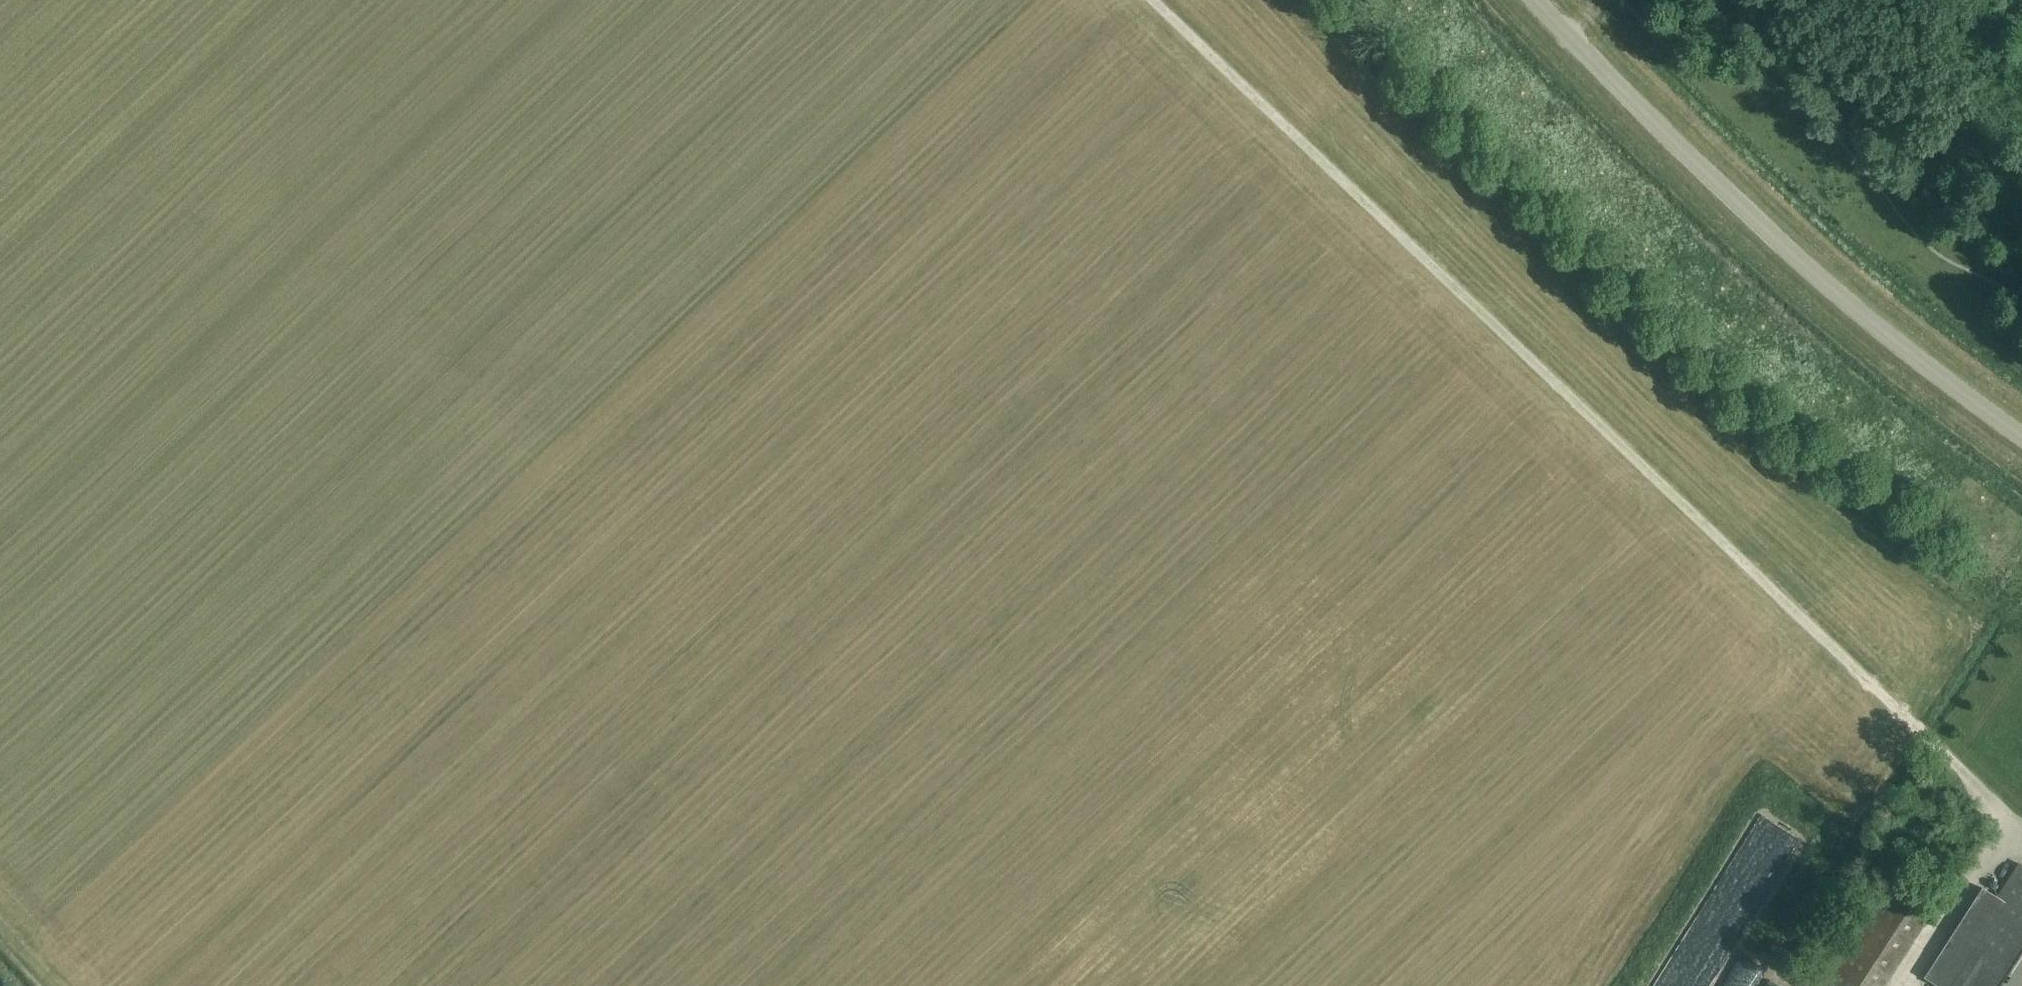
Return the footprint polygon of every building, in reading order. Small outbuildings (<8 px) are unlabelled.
[(2017,863),(1938,985),(2021,985),(2021,866),(2017,863)] [(1932,908),(1881,876),(1810,985),(1882,985),(1932,908)] [(1753,980),(1751,984),(1721,969),(1712,985),(1764,985),(1753,980)]
